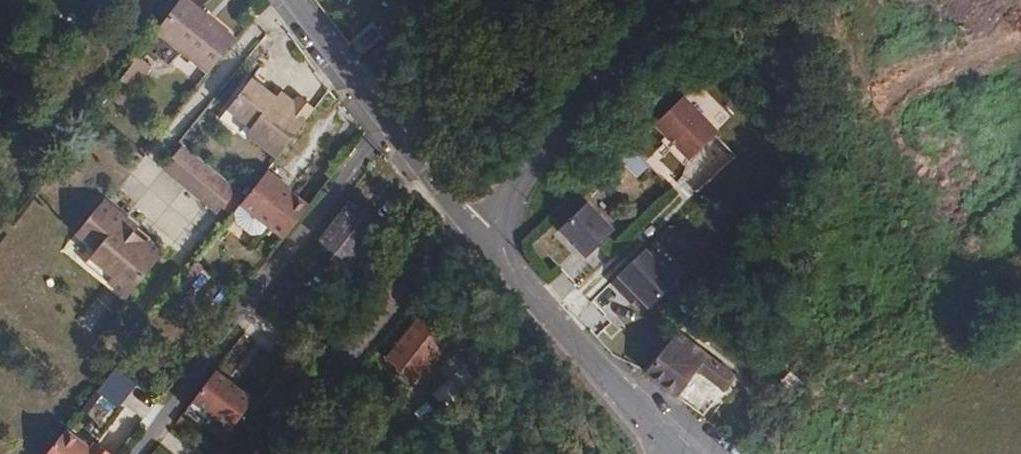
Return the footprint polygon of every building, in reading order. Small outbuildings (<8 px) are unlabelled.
[(177,1),(207,23),(212,21),(188,0),(178,0),(177,1)] [(155,30),(206,72),(234,38),(212,21),(207,23),(177,1),(155,30)] [(118,81),(129,89),(149,64),(137,55),(118,81)] [(250,75),(220,117),(280,160),(310,118),(250,75)] [(118,81),(108,94),(120,103),(129,89),(118,81)] [(687,95),(655,128),(694,165),(725,132),(687,95)] [(626,142),(614,155),(638,177),(650,164),(626,142)] [(183,145),(163,169),(220,215),(240,191),(183,145)] [(266,171),(239,205),(241,207),(244,209),(271,230),(283,240),(308,207),(281,186),(282,182),(270,174),(266,171)] [(106,197),(76,233),(98,251),(89,262),(131,297),(170,250),(106,197)] [(591,197),(560,230),(591,259),(622,226),(591,197)] [(324,240),(352,263),(371,240),(382,226),(353,203),(324,240)] [(271,230),(244,209),(239,216),(239,228),(254,239),(264,239),(266,237),(271,230)] [(352,263),(364,273),(382,249),(371,240),(352,263)] [(652,245),(615,281),(653,319),(689,283),(652,245)] [(414,376),(432,357),(424,350),(434,339),(415,320),(386,350),(414,376)] [(466,358),(487,383),(527,349),(506,325),(466,358)] [(672,330),(642,370),(700,412),(730,371),(672,330)] [(424,350),(432,357),(442,347),(434,339),(424,350)] [(220,370),(198,405),(243,435),(266,400),(220,370)] [(51,453),(111,453),(70,426),(51,453)]
